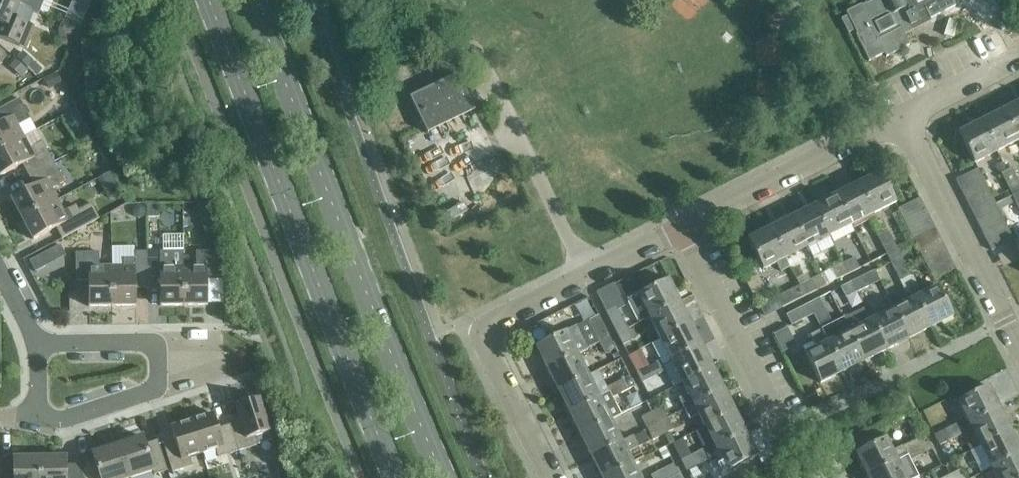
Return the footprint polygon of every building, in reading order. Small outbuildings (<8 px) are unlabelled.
[(19,6),(5,0),(0,0),(0,25),(1,25),(0,27),(0,38),(19,46),(34,12),(19,6)] [(955,7),(952,0),(863,0),(865,3),(860,6),(859,4),(845,11),(846,15),(839,18),(847,33),(854,30),(856,34),(854,35),(868,61),(884,53),(885,57),(908,45),(902,32),(955,7)] [(19,58),(23,77),(42,73),(38,54),(19,58)] [(410,97),(427,134),(476,112),(459,74),(410,97)] [(24,137),(18,126),(30,119),(19,99),(0,109),(0,123),(0,150),(24,137)] [(1002,110),(1017,140),(1018,139),(1018,101),(1002,110)] [(1002,110),(980,121),(996,151),(1017,140),(1002,110)] [(996,151),(980,121),(958,132),(973,162),(996,151)] [(28,176),(53,162),(42,142),(29,148),(24,137),(0,150),(0,177),(22,165),(28,176)] [(11,199),(22,220),(57,201),(51,189),(64,183),(53,162),(28,176),(34,187),(11,199)] [(999,175),(1001,174),(1000,173),(1005,170),(1002,163),(995,166),(999,175)] [(1001,174),(1006,184),(1017,179),(1012,168),(1006,171),(1005,170),(1000,173),(1001,174)] [(955,181),(960,191),(982,179),(977,170),(955,181)] [(881,172),(858,184),(873,214),(896,202),(881,172)] [(960,191),(965,200),(987,189),(982,179),(960,191)] [(1012,195),(1018,192),(1018,183),(1017,179),(1006,184),(1012,195)] [(858,184),(837,194),(852,225),(873,214),(858,184)] [(965,200),(970,211),(992,199),(987,189),(965,200)] [(837,194),(814,206),(830,236),(852,225),(837,194)] [(926,209),(921,198),(899,209),(904,220),(926,209)] [(995,206),(997,209),(998,211),(1013,204),(1010,198),(995,206)] [(970,211),(975,221),(997,209),(995,206),(992,199),(970,211)] [(57,201),(22,220),(33,241),(56,228),(62,239),(87,226),(100,219),(92,203),(78,210),(76,205),(63,212),(57,201)] [(814,206),(793,217),(808,247),(830,236),(814,206)] [(904,220),(909,230),(931,219),(926,209),(904,220)] [(975,221),(981,231),(1002,220),(998,211),(997,209),(975,221)] [(793,217),(771,228),(786,258),(808,247),(793,217)] [(909,230),(914,240),(936,229),(931,219),(909,230)] [(981,231),(986,241),(1007,230),(1002,220),(981,231)] [(786,258),(771,228),(749,239),(764,270),(786,258)] [(914,240),(919,250),(941,239),(936,229),(914,240)] [(1007,230),(986,241),(991,252),(1013,241),(1007,230)] [(878,236),(884,248),(894,242),(888,231),(878,236)] [(38,282),(72,266),(59,239),(26,256),(38,282)] [(919,250),(924,260),(946,249),(941,239),(919,250)] [(884,248),(889,259),(900,254),(894,242),(884,248)] [(1016,247),(996,256),(1002,268),(1018,259),(1018,254),(1016,247)] [(929,270),(951,259),(946,249),(924,260),(929,270)] [(196,266),(184,266),(184,306),(208,306),(207,280),(220,279),(219,251),(196,251),(196,266)] [(123,267),(112,267),(112,307),(136,307),(136,281),(148,281),(147,252),(135,252),(135,259),(123,260),(123,267)] [(171,252),(147,252),(148,281),(160,280),(160,306),(184,306),(184,266),(183,252),(171,252)] [(112,307),(112,267),(99,267),(99,253),(76,253),(76,281),(88,281),(89,307),(112,307)] [(889,259),(895,271),(906,265),(900,254),(889,259)] [(854,258),(844,263),(849,274),(860,268),(854,258)] [(957,269),(951,259),(929,270),(934,280),(957,269)] [(844,263),(822,274),(827,285),(849,274),(844,263)] [(906,265),(895,271),(907,294),(913,292),(907,279),(912,277),(911,276),(906,265)] [(827,285),(822,274),(815,278),(820,288),(827,285)] [(912,275),(911,276),(912,277),(907,279),(913,292),(919,288),(912,275)] [(863,276),(853,281),(858,292),(868,287),(863,276)] [(649,317),(680,302),(669,280),(627,300),(638,323),(649,317)] [(810,281),(800,286),(805,296),(815,291),(810,281)] [(858,292),(853,281),(840,287),(846,298),(858,292)] [(805,296),(800,286),(778,297),(783,307),(805,296)] [(939,287),(916,298),(931,328),(954,317),(939,287)] [(819,298),(809,304),(814,314),(825,308),(819,298)] [(916,298),(893,310),(908,340),(931,328),(916,298)] [(661,340),(691,325),(680,302),(649,317),(661,340)] [(814,314),(809,304),(787,315),(792,325),(814,314)] [(607,311),(618,333),(628,328),(617,306),(607,311)] [(866,308),(844,319),(865,361),(887,350),(872,320),(866,308)] [(893,310),(872,320),(887,350),(908,340),(893,310)] [(588,320),(599,342),(609,337),(598,315),(588,320)] [(844,319),(822,330),(843,372),(865,361),(844,319)] [(671,361),(702,346),(691,325),(661,340),(671,361)] [(786,349),(799,343),(791,325),(778,330),(786,349)] [(536,348),(546,368),(577,353),(589,347),(578,326),(536,348)] [(628,328),(618,333),(624,344),(634,339),(628,328)] [(843,372),(822,330),(811,336),(817,348),(806,353),(821,383),(843,372)] [(609,337),(599,342),(605,354),(615,349),(609,337)] [(682,383),(712,368),(702,346),(671,361),(682,383)] [(546,368),(558,392),(589,376),(577,353),(546,368)] [(660,361),(648,367),(654,377),(665,372),(660,361)] [(654,377),(648,367),(637,372),(642,383),(654,377)] [(688,395),(680,399),(685,409),(693,405),(723,390),(712,368),(682,383),(688,395)] [(558,392),(569,413),(600,398),(589,376),(558,392)] [(623,393),(634,387),(629,376),(618,382),(623,393)] [(618,382),(607,387),(610,393),(600,398),(569,413),(579,434),(611,419),(620,414),(612,398),(623,393),(618,382)] [(959,401),(970,425),(1000,410),(989,386),(959,401)] [(685,409),(683,410),(688,420),(698,415),(704,428),(734,412),(723,390),(693,405),(685,409)] [(241,421),(229,425),(238,452),(258,445),(256,437),(270,432),(259,399),(236,407),(241,421)] [(652,412),(658,423),(668,418),(663,407),(652,412)] [(970,425),(981,447),(1011,432),(1000,410),(970,425)] [(642,417),(648,428),(658,423),(652,412),(642,417)] [(704,428),(715,449),(745,434),(734,412),(704,428)] [(213,414),(192,421),(202,454),(215,450),(218,458),(238,452),(229,425),(218,429),(213,414)] [(668,418),(658,423),(664,435),(674,430),(668,418)] [(579,434),(590,457),(622,441),(611,419),(579,434)] [(202,454),(192,421),(170,428),(174,440),(163,444),(172,473),(193,466),(190,458),(202,454)] [(653,440),(664,435),(658,423),(648,428),(653,440)] [(957,423),(945,429),(951,440),(962,434),(957,423)] [(951,440),(945,429),(934,435),(940,446),(951,440)] [(992,468),(1018,455),(1018,447),(1011,432),(981,447),(992,468)] [(703,450),(693,454),(698,465),(708,460),(710,463),(719,458),(726,472),(757,457),(745,434),(715,449),(715,450),(705,454),(703,450)] [(601,477),(604,477),(633,464),(628,454),(640,448),(633,435),(622,441),(590,457),(601,477)] [(855,454),(867,477),(898,461),(897,461),(907,456),(909,461),(920,455),(915,445),(927,439),(924,435),(892,451),(886,438),(855,454)] [(117,445),(128,477),(133,477),(153,472),(154,476),(167,471),(157,441),(144,445),(142,437),(117,445)] [(932,449),(927,439),(915,445),(920,455),(932,449)] [(81,465),(83,477),(128,477),(117,445),(92,453),(95,461),(81,465)] [(693,454),(681,460),(687,470),(698,465),(693,454)] [(997,477),(1018,477),(1018,455),(992,468),(997,477)] [(868,477),(918,477),(909,461),(907,456),(897,461),(898,461),(867,477),(868,477)] [(0,467),(0,477),(40,477),(40,458),(14,458),(14,466),(0,467)] [(40,458),(40,477),(83,477),(81,465),(66,466),(66,458),(40,458)] [(633,464),(604,477),(640,477),(633,464)] [(663,471),(666,477),(672,477),(679,475),(674,466),(663,471)] [(950,475),(952,477),(964,477),(960,470),(950,475)]
